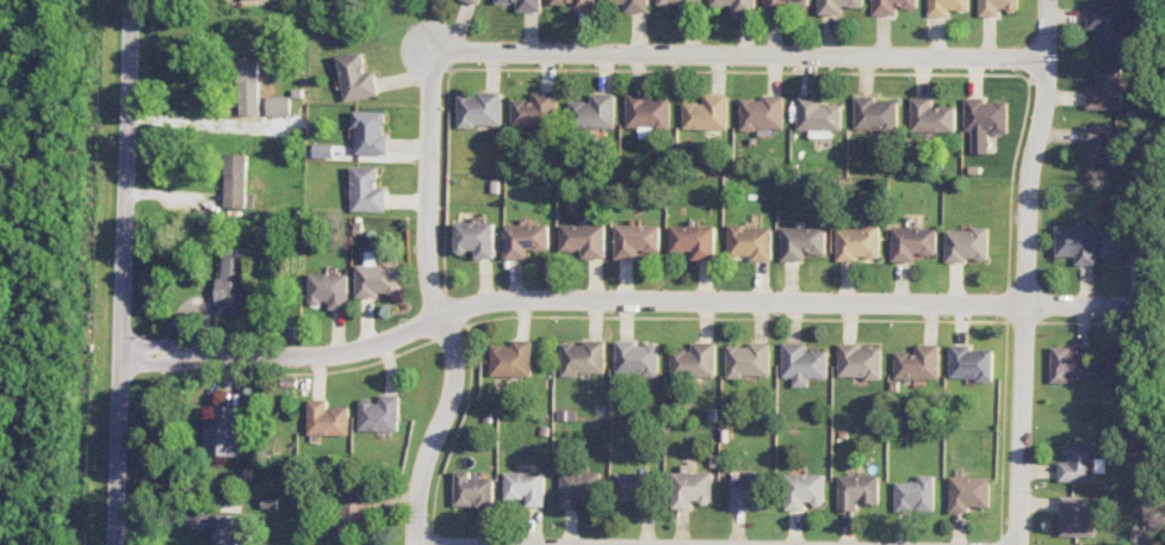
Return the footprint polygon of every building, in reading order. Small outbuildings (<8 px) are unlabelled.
[(517,3),(517,11),(541,12),(541,0),(497,0),(497,3),(517,3)] [(571,4),(571,12),(595,12),(595,0),(551,0),(551,4),(571,4)] [(649,0),(604,0),(604,4),(625,4),(625,12),(648,12),(649,0)] [(678,4),(679,11),(703,10),(703,0),(658,0),(658,5),(678,4)] [(756,0),(711,0),(711,6),(732,6),(732,14),(756,14),(756,0)] [(810,0),(765,0),(764,10),(810,12),(810,0)] [(843,15),(843,7),(863,8),(863,0),(819,0),(818,14),(843,15)] [(872,15),(896,15),(896,8),(917,9),(917,0),(872,0),(872,15)] [(948,16),(948,10),(968,10),(968,0),(928,0),(927,16),(948,16)] [(978,16),(999,16),(999,11),(1018,11),(1019,0),(979,0),(978,16)] [(1095,50),(1121,51),(1122,6),(1088,6),(1087,30),(1095,30),(1095,50)] [(337,56),(344,101),(378,96),(374,71),(366,72),(363,52),(337,56)] [(259,62),(238,61),(237,115),(258,115),(259,62)] [(1121,65),(1095,64),(1095,85),(1086,85),(1086,109),(1120,109),(1121,65)] [(501,126),(501,92),(477,92),(477,94),(457,95),(457,126),(501,126)] [(557,93),(532,92),(531,100),(512,99),(511,126),(556,127),(557,93)] [(615,94),(590,93),(590,101),(570,101),(570,127),(614,127),(615,94)] [(728,95),(703,94),(703,103),(683,103),(682,129),(727,129),(728,95)] [(740,99),(739,132),(769,132),(769,129),(783,129),(783,96),(762,95),(762,99),(740,99)] [(670,96),(626,96),(626,127),(639,127),(638,139),(653,139),(654,128),(669,128),(670,96)] [(841,105),(820,104),(820,96),(797,96),(797,130),(809,130),(809,137),(831,137),(831,131),(841,131),(841,105)] [(266,116),(290,116),(290,97),(266,97),(266,116)] [(855,130),(897,129),(897,101),(874,101),(874,97),(854,97),(855,130)] [(955,106),(931,106),(931,97),(911,97),(910,132),(955,133),(955,106)] [(964,131),(970,131),(971,153),(988,153),(988,134),(1008,134),(1007,101),(984,102),(984,98),(964,98),(964,131)] [(354,154),(387,155),(387,135),(384,135),(384,112),(355,111),(354,154)] [(1084,169),(1115,169),(1115,126),(1084,125),(1084,169)] [(223,208),(245,208),(247,154),(225,154),(223,208)] [(385,187),(377,187),(377,166),(351,166),(351,212),(385,212),(385,187)] [(494,259),(495,223),(455,222),(454,252),(475,253),(475,259),(494,259)] [(528,258),(527,251),(549,250),(549,224),(504,225),(505,259),(528,258)] [(582,259),(606,258),(606,224),(561,225),(561,251),(582,250),(582,259)] [(616,259),(639,260),(640,252),(661,252),(661,226),(616,225),(616,259)] [(692,260),(716,260),(716,226),(672,226),(671,253),(692,253),(692,260)] [(772,261),(772,227),(729,226),(728,256),(752,257),(752,260),(772,261)] [(781,228),(781,262),(805,262),(805,255),(826,254),(826,227),(781,228)] [(880,260),(879,227),(836,228),(837,260),(880,260)] [(1095,265),(1096,227),(1055,227),(1055,257),(1075,257),(1075,265),(1095,265)] [(891,262),(914,262),(914,254),(936,255),(936,229),(892,228),(891,262)] [(988,229),(944,229),(944,261),(988,261),(988,229)] [(1103,257),(1127,258),(1127,265),(1140,265),(1141,233),(1103,232),(1103,257)] [(243,314),(246,248),(223,247),(221,277),(216,277),(215,306),(228,307),(227,313),(243,314)] [(400,295),(399,262),(376,262),(376,256),(365,257),(365,264),(355,265),(355,296),(400,295)] [(348,274),(308,273),(307,303),(328,304),(328,310),(347,310),(348,274)] [(490,376),(531,376),(532,340),(512,340),(512,346),(491,345),(490,376)] [(562,344),(561,374),(605,375),(605,340),(585,340),(585,344),(562,344)] [(615,375),(658,376),(659,345),(636,344),(636,341),(616,341),(615,375)] [(716,342),(693,342),(693,351),(671,350),(671,376),(716,377),(716,342)] [(727,377),(770,377),(770,342),(751,342),(751,346),(727,346),(727,377)] [(827,351),(806,351),(806,342),(782,343),(783,377),(792,377),(792,387),(809,387),(808,378),(828,378),(827,351)] [(881,378),(882,347),(860,347),(860,344),(839,344),(838,378),(881,378)] [(940,345),(916,344),(916,353),(895,353),(894,378),(939,379),(940,345)] [(992,380),(993,350),(969,349),(969,346),(950,345),(949,379),(992,380)] [(1050,347),(1051,383),(1067,382),(1067,377),(1090,376),(1089,346),(1050,347)] [(1101,382),(1117,382),(1118,376),(1125,376),(1125,347),(1101,346),(1101,382)] [(360,431),(399,431),(400,395),(381,395),(381,401),(360,400),(360,431)] [(349,435),(350,407),(329,407),(329,399),(309,399),(308,435),(349,435)] [(237,457),(238,442),(244,443),(246,407),(218,406),(218,421),(205,420),(203,455),(237,457)] [(1059,481),(1095,482),(1096,472),(1106,473),(1106,459),(1095,458),(1096,442),(1066,441),(1065,462),(1059,462),(1059,481)] [(470,478),(470,471),(455,471),(455,506),(494,506),(493,478),(470,478)] [(544,507),(545,472),(505,472),(505,499),(527,500),(527,506),(544,507)] [(561,509),(596,509),(596,490),(601,490),(601,472),(561,472),(561,509)] [(649,474),(617,473),(616,500),(648,501),(649,474)] [(712,473),(674,473),(674,508),(693,509),(693,503),(712,503),(712,473)] [(824,474),(785,474),(786,510),(804,510),(804,505),(825,504),(824,474)] [(857,510),(857,504),(879,504),(879,475),(838,476),(838,510),(857,510)] [(895,482),(895,512),(935,512),(934,475),(918,475),(918,481),(895,482)] [(950,512),(969,512),(969,507),(990,508),(991,477),(950,476),(950,512)] [(728,509),(768,509),(768,481),(729,480),(728,509)] [(338,492),(339,531),(375,530),(374,491),(338,492)] [(1060,536),(1096,537),(1097,521),(1090,520),(1090,497),(1061,496),(1060,536)] [(247,543),(248,515),(217,514),(215,544),(237,544),(237,542),(247,543)]
